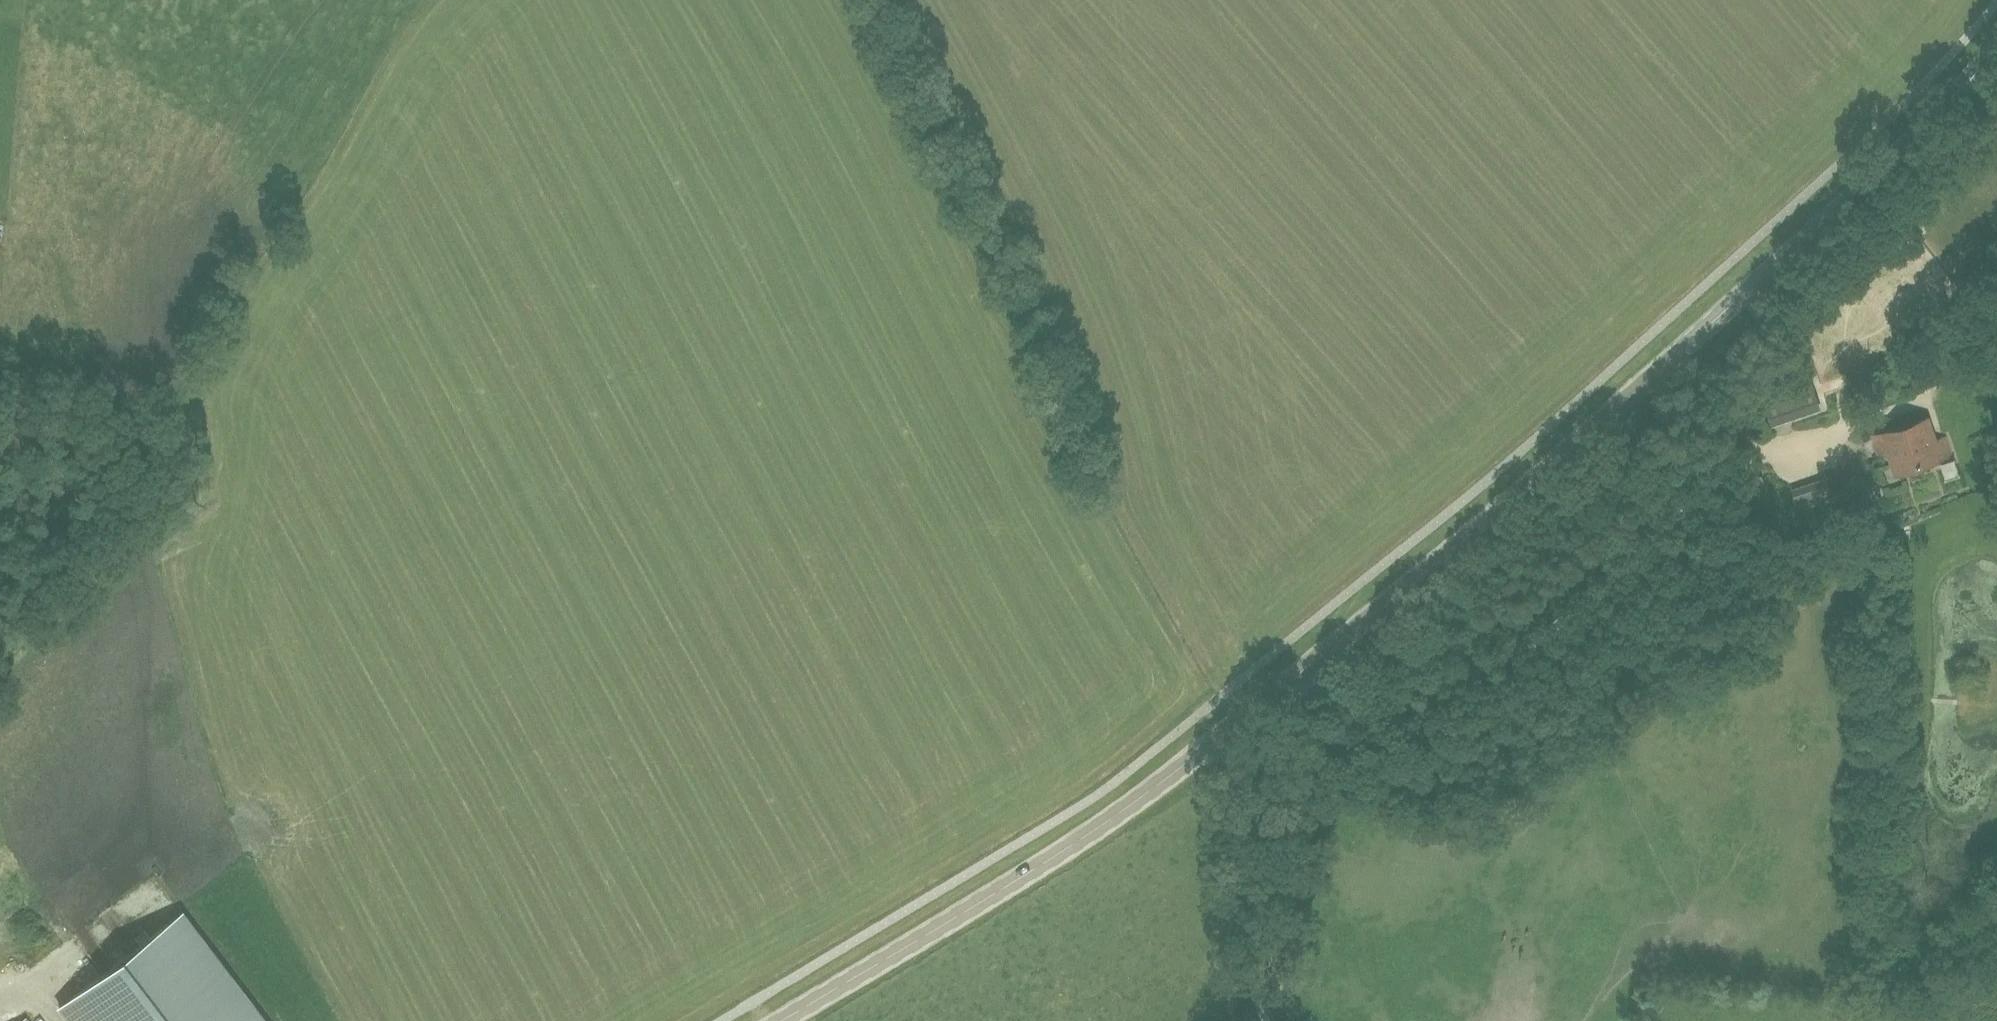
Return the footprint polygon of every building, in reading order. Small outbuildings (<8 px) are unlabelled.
[(1772,426),(1821,409),(1811,379),(1762,396),(1772,426)] [(1933,444),(1926,421),(1873,438),(1877,451),(1888,447),(1895,470),(1948,453),(1944,440),(1933,444)] [(57,1006),(68,1020),(261,1020),(179,913),(57,1006)]
